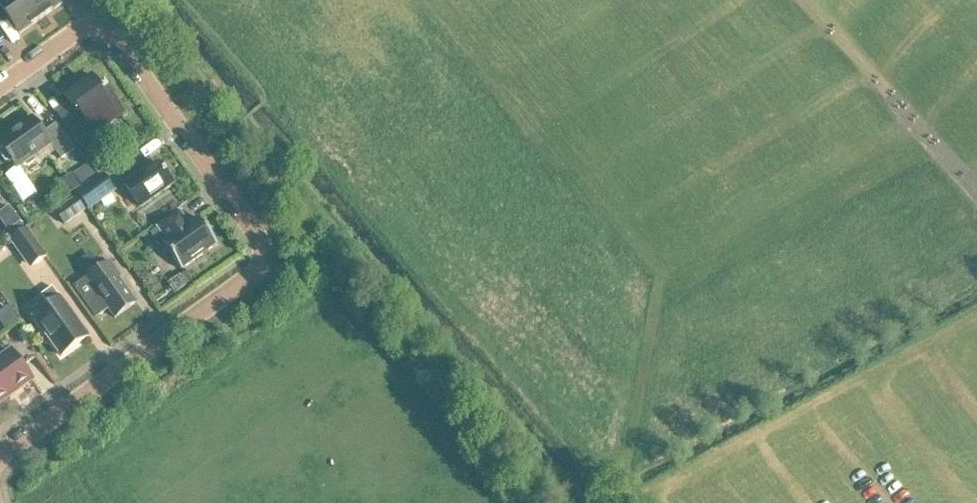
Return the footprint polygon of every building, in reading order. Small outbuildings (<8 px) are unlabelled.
[(44,19),(31,0),(0,0),(0,26),(1,27),(10,20),(22,35),(44,19)] [(44,19),(66,3),(63,0),(31,0),(44,19)] [(103,91),(93,77),(66,97),(71,104),(57,113),(88,155),(108,140),(101,131),(124,114),(106,89),(103,91)] [(45,136),(34,120),(0,144),(4,150),(3,152),(2,156),(7,163),(11,164),(13,162),(18,169),(23,165),(25,166),(29,167),(36,162),(37,158),(35,156),(51,145),(62,161),(76,151),(57,126),(45,136)] [(175,186),(160,165),(147,175),(145,171),(125,186),(142,209),(175,186)] [(90,166),(75,177),(83,189),(99,178),(90,166)] [(90,210),(103,201),(101,199),(114,190),(104,176),(78,195),(90,210)] [(55,213),(65,228),(86,213),(76,198),(55,213)] [(5,213),(17,230),(29,221),(17,204),(5,213)] [(190,226),(181,213),(159,229),(168,242),(164,245),(182,271),(218,246),(199,220),(190,226)] [(29,270),(34,267),(47,258),(28,230),(10,243),(29,270)] [(111,263),(75,290),(97,321),(110,312),(116,319),(138,304),(120,280),(122,278),(111,263)] [(61,299),(54,289),(42,297),(50,308),(34,319),(62,358),(90,338),(62,299),(61,299)] [(32,380),(24,368),(12,355),(0,363),(0,402),(32,380)]
